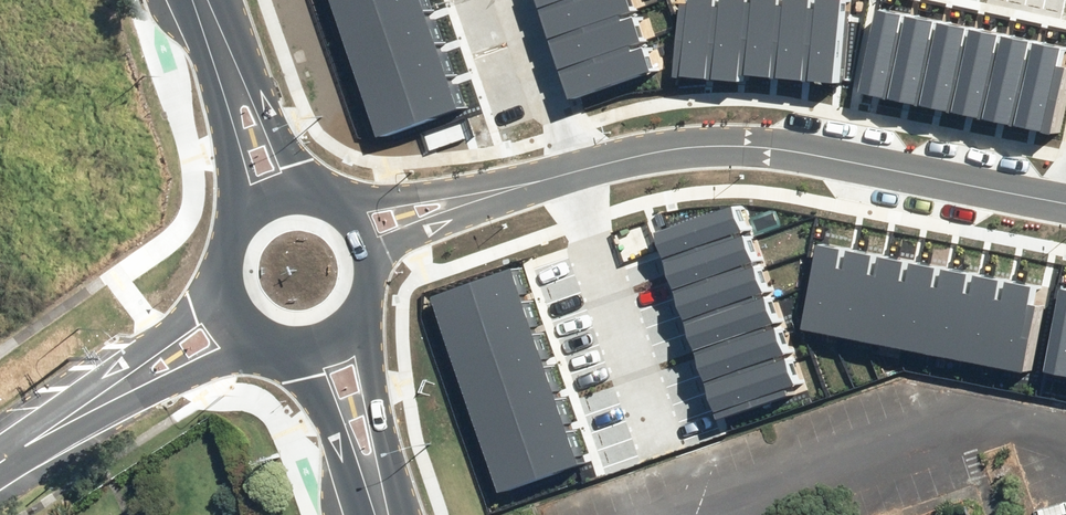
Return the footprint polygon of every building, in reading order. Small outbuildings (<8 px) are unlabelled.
[(351,40),(434,10),(430,0),(358,0),(339,7),(351,40)] [(560,37),(641,8),(638,0),(563,0),(549,5),(560,37)] [(728,0),(696,0),(695,5),(689,4),(682,76),(720,79),(728,0)] [(763,0),(728,0),(720,79),(755,83),(756,74),(763,0)] [(756,74),(785,77),(793,0),(763,0),(756,74)] [(785,77),(815,79),(822,0),(793,0),(785,77)] [(815,79),(845,82),(852,0),(822,0),(815,79)] [(870,92),(902,99),(920,14),(888,7),(870,92)] [(560,37),(571,68),(652,39),(641,8),(560,37)] [(351,40),(363,72),(446,42),(434,10),(351,40)] [(902,99),(934,106),(952,21),(920,14),(902,99)] [(934,106),(966,113),(984,28),(952,21),(934,106)] [(966,113),(998,120),(1016,36),(984,28),(966,113)] [(998,120),(1030,127),(1048,42),(1016,36),(998,120)] [(571,68),(582,100),(664,71),(652,39),(571,68)] [(363,72),(375,105),(457,75),(446,42),(363,72)] [(1062,134),(1065,114),(1065,46),(1048,42),(1030,127),(1062,134)] [(375,105),(387,137),(469,108),(457,75),(375,105)] [(667,232),(677,263),(757,236),(747,206),(667,232)] [(677,263),(687,294),(768,267),(757,236),(677,263)] [(810,328),(842,334),(858,250),(827,244),(810,328)] [(842,334),(874,340),(890,256),(858,250),(842,334)] [(874,340),(906,347),(922,263),(890,256),(874,340)] [(906,347),(937,353),(954,269),(922,263),(906,347)] [(438,296),(448,323),(531,294),(521,266),(438,296)] [(687,294),(698,324),(778,298),(768,267),(687,294)] [(937,353),(969,359),(986,275),(954,269),(937,353)] [(969,359),(1001,365),(1017,281),(986,275),(969,359)] [(1001,365),(1033,371),(1049,287),(1017,281),(1001,365)] [(448,323),(458,351),(541,321),(531,294),(448,323)] [(698,324),(708,355),(788,329),(778,298),(698,324)] [(1065,375),(1065,317),(1055,373),(1065,375)] [(458,351),(468,379),(551,349),(541,321),(458,351)] [(708,355),(718,386),(798,359),(788,329),(708,355)] [(468,379),(478,406),(561,377),(551,349),(468,379)] [(718,386),(728,417),(808,390),(798,359),(718,386)] [(478,406),(487,434),(571,404),(561,377),(478,406)] [(487,434),(497,462),(581,432),(571,404),(487,434)] [(497,462),(507,489),(591,459),(581,432),(497,462)]
